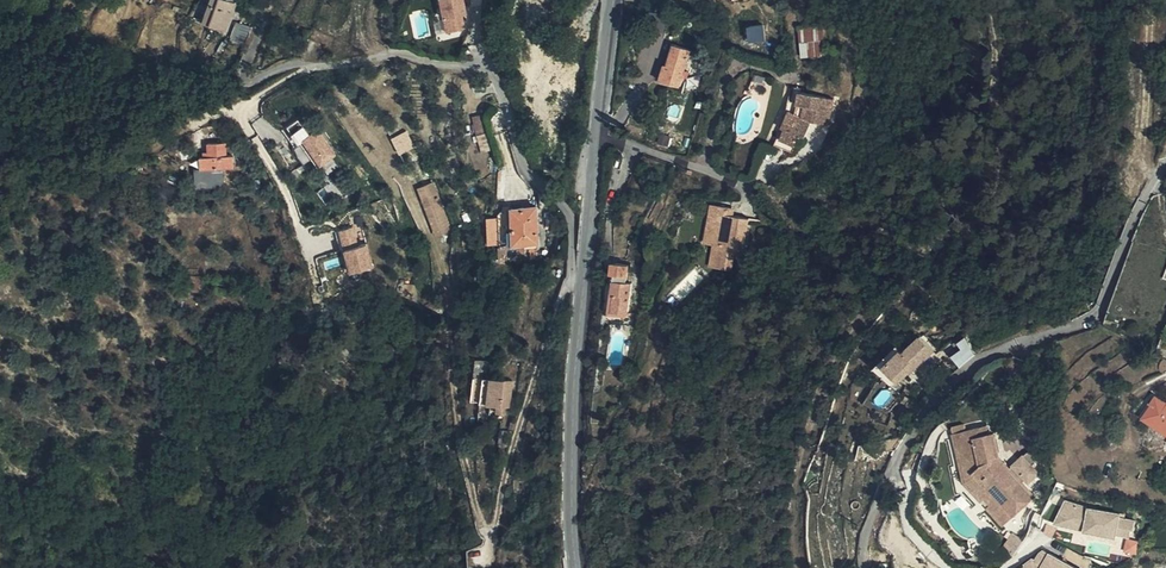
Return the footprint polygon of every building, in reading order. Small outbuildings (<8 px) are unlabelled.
[(252,3),(246,0),(227,0),(219,18),(242,27),(252,3)] [(444,11),(465,8),(464,0),(442,0),(444,11)] [(823,26),(799,27),(802,58),(826,56),(823,26)] [(686,78),(687,73),(694,52),(670,45),(660,81),(682,87),(686,78)] [(891,69),(895,66),(896,59),(892,55),(885,53),(880,57),(879,62),(882,68),(887,70),(891,69)] [(778,127),(780,128),(782,129),(789,111),(800,116),(792,133),(786,130),(779,146),(793,152),(801,135),(805,138),(813,120),(829,125),(835,99),(801,93),(801,88),(792,87),(789,103),(778,127)] [(508,127),(506,109),(497,110),(499,128),(508,127)] [(789,111),(782,129),(786,130),(792,133),(800,116),(789,111)] [(299,112),(290,118),(319,162),(339,149),(321,121),(309,129),(299,112)] [(430,141),(412,115),(401,123),(418,149),(430,141)] [(782,129),(780,128),(773,144),(779,146),(786,130),(782,129)] [(218,153),(209,154),(211,166),(243,161),(242,149),(235,150),(232,138),(216,139),(218,153)] [(466,221),(451,186),(449,180),(434,185),(450,228),(466,221)] [(550,241),(551,205),(527,204),(525,239),(550,241)] [(731,208),(720,205),(717,217),(712,216),(707,244),(716,246),(712,268),(732,271),(735,254),(743,255),(750,219),(735,216),(729,215),(731,208)] [(349,223),(338,226),(351,271),(376,265),(366,231),(353,235),(349,223)] [(611,311),(627,313),(629,313),(633,282),(628,282),(631,265),(613,262),(612,273),(617,274),(611,311)] [(695,267),(673,290),(682,299),(705,276),(695,267)] [(245,289),(246,279),(228,279),(228,289),(245,289)] [(627,319),(627,313),(611,311),(610,317),(627,319)] [(960,339),(964,347),(954,352),(960,363),(978,354),(969,335),(960,339)] [(905,352),(903,350),(885,367),(900,382),(910,372),(917,365),(919,367),(936,351),(923,337),(905,352)] [(885,367),(903,350),(898,345),(876,368),(894,388),(900,382),(885,367)] [(919,368),(919,367),(917,365),(910,372),(913,375),(919,368)] [(514,402),(524,403),(528,403),(531,377),(490,373),(488,399),(514,402)] [(1156,395),(1150,402),(1156,406),(1149,417),(1165,429),(1165,401),(1156,395)] [(524,410),(524,403),(514,402),(514,409),(524,410)] [(990,505),(1007,523),(1036,496),(1024,482),(1013,470),(1000,455),(996,432),(988,434),(986,426),(967,430),(966,423),(953,425),(955,433),(953,433),(965,483),(981,501),(984,498),(990,493),(996,499),(990,505)] [(1017,467),(1013,470),(1024,482),(1027,478),(1030,481),(1039,473),(1034,467),(1037,465),(1031,456),(1031,455),(1030,454),(1029,454),(1028,454),(1027,454),(1026,454),(1025,455),(1015,465),(1017,467)] [(984,498),(990,505),(996,499),(990,493),(984,498)] [(1135,529),(1136,520),(1121,516),(1122,511),(1090,505),(1067,499),(1064,506),(1056,522),(1071,525),(1073,519),(1088,523),(1086,529),(1101,532),(1102,530),(1118,533),(1131,535),(1132,528),(1135,529)] [(1056,522),(1064,506),(1054,503),(1045,519),(1056,522)] [(1003,526),(1007,523),(990,505),(987,508),(1003,526)] [(1071,525),(1086,529),(1088,523),(1073,519),(1071,525)] [(1015,544),(1020,548),(1030,533),(1020,526),(1013,536),(1018,540),(1015,544)] [(1052,553),(1050,556),(1043,552),(1039,559),(1035,558),(1029,563),(1030,564),(1025,567),(1080,567),(1052,553)]
